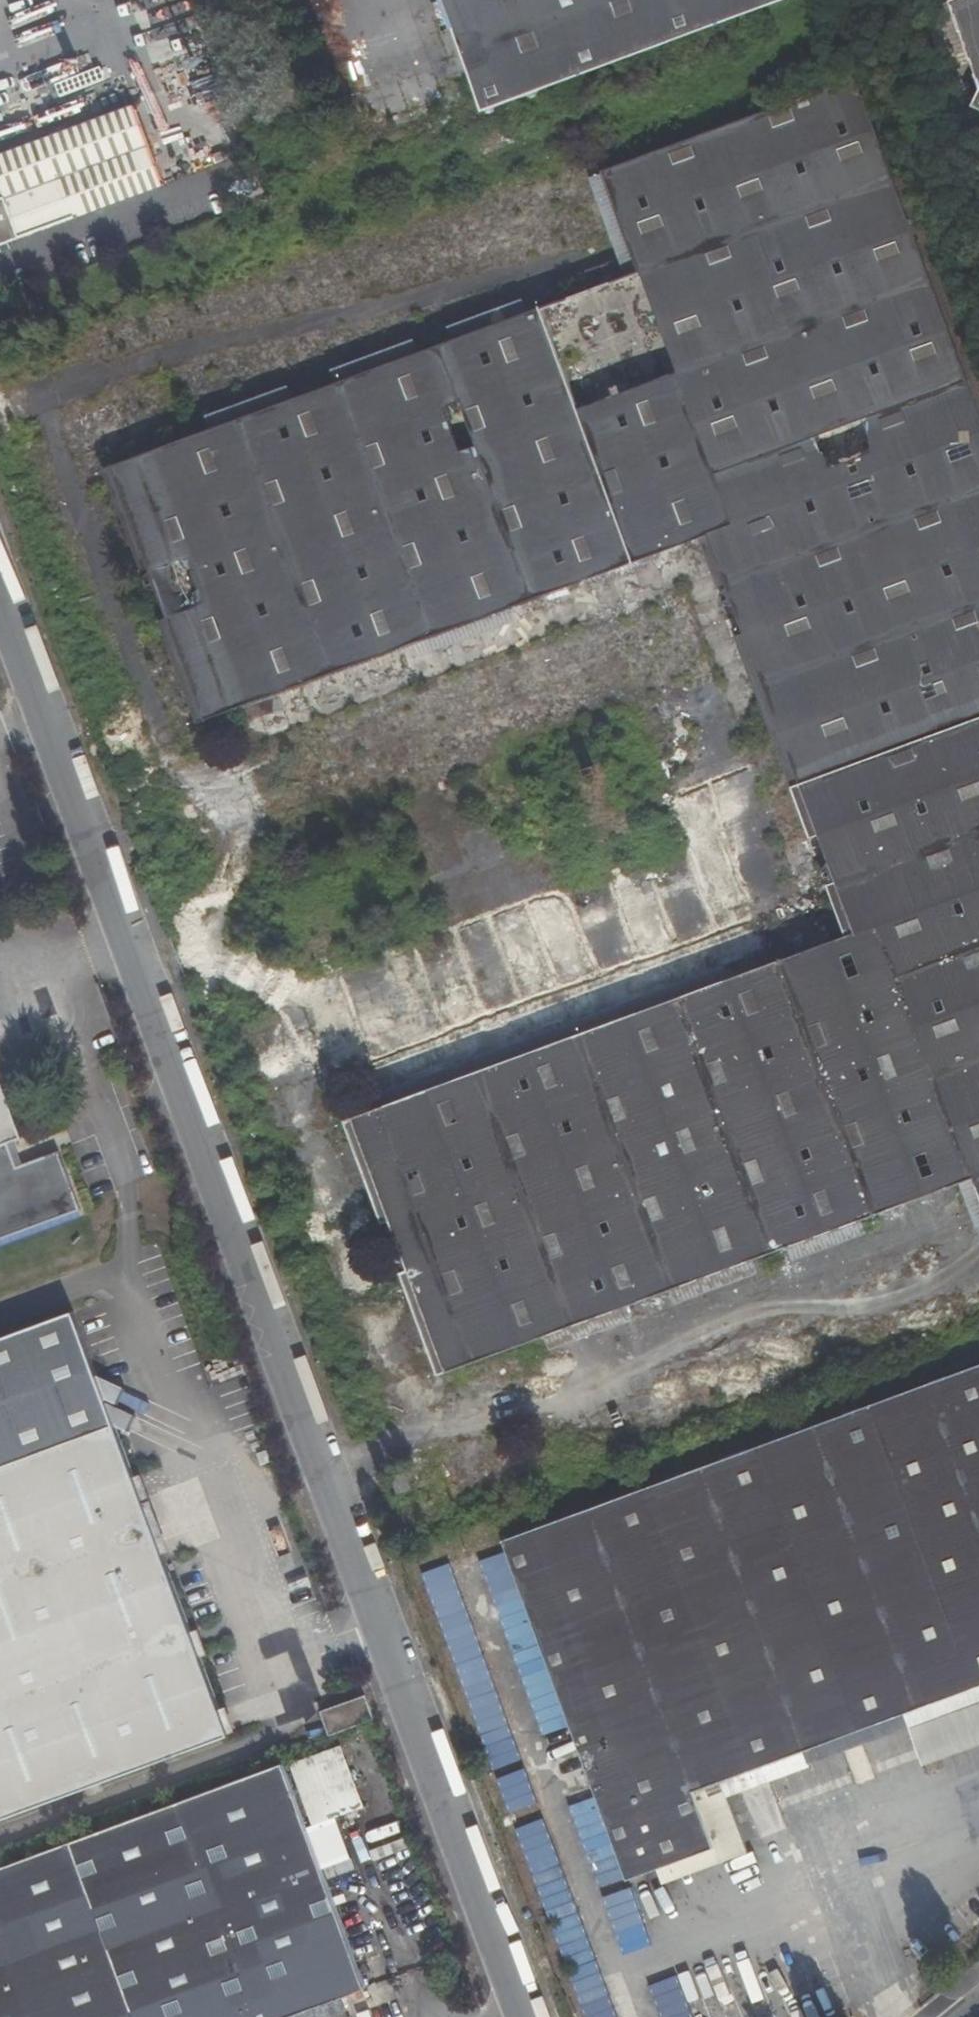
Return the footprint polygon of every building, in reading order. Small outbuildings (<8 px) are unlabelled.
[(485,112),(787,0),(443,0),(485,112)] [(952,3),(978,75),(978,0),(960,0),(952,3)] [(894,178),(857,78),(603,174),(639,272),(113,467),(207,722),(707,537),(856,935),(354,1119),(447,1372),(973,1179),(978,1195),(978,410),(894,178)] [(164,186),(134,107),(0,157),(0,190),(3,200),(0,201),(0,246),(164,186)] [(240,167),(249,194),(260,190),(251,164),(240,167)] [(978,410),(978,341),(916,170),(894,178),(978,410)] [(79,1212),(58,1155),(16,1170),(7,1145),(21,1140),(0,1081),(0,1240),(79,1212)] [(228,1737),(64,1306),(0,1330),(0,1821),(228,1737)] [(628,1880),(714,1849),(692,1792),(978,1687),(978,1366),(504,1542),(628,1880)] [(396,1495),(410,1491),(404,1474),(391,1479),(396,1495)] [(449,1565),(424,1574),(489,1769),(502,1765),(493,1739),(506,1734),(449,1565)] [(329,1736),(374,1720),(365,1696),(320,1713),(329,1736)] [(366,1989),(283,1764),(0,1869),(0,2016),(290,2016),(366,1989)] [(525,1777),(499,1784),(508,1814),(534,1806),(525,1777)] [(616,1877),(587,1802),(568,1809),(597,1884),(616,1877)] [(546,1815),(518,1825),(586,2016),(616,2016),(546,1815)] [(680,1973),(653,1982),(664,2016),(694,2016),(680,1973)]
